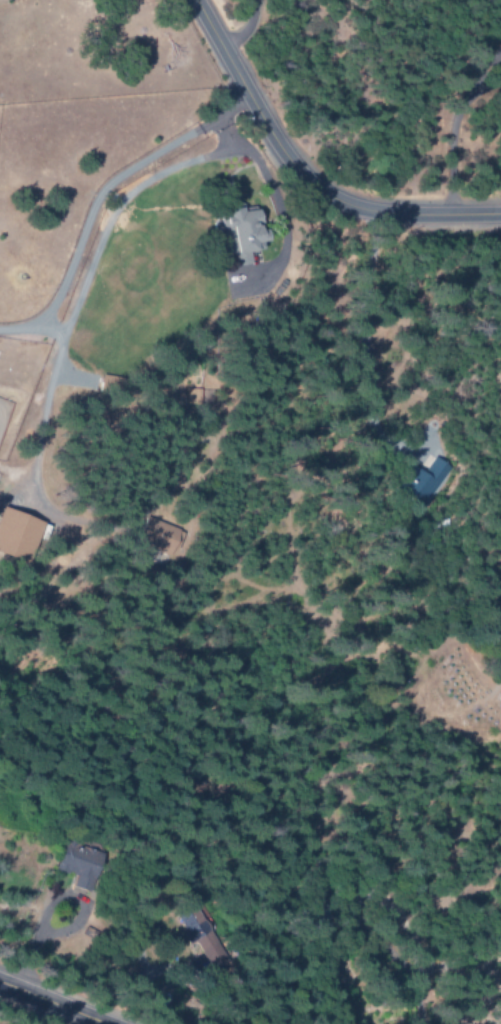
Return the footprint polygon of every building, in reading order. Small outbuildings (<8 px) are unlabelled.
[(251,209),(237,212),(236,207),(219,210),(220,219),(215,220),(222,255),(260,248),(257,230),(255,231),(251,209)] [(419,510),(447,469),(430,458),(419,474),(401,462),(393,473),(398,477),(389,489),(419,510)] [(20,566),(35,522),(0,510),(0,559),(20,566)] [(175,529),(139,518),(131,543),(167,555),(175,529)] [(69,887),(81,891),(92,853),(60,843),(52,870),(73,877),(69,887)] [(169,909),(184,932),(186,931),(199,952),(214,943),(186,898),(169,909)]
